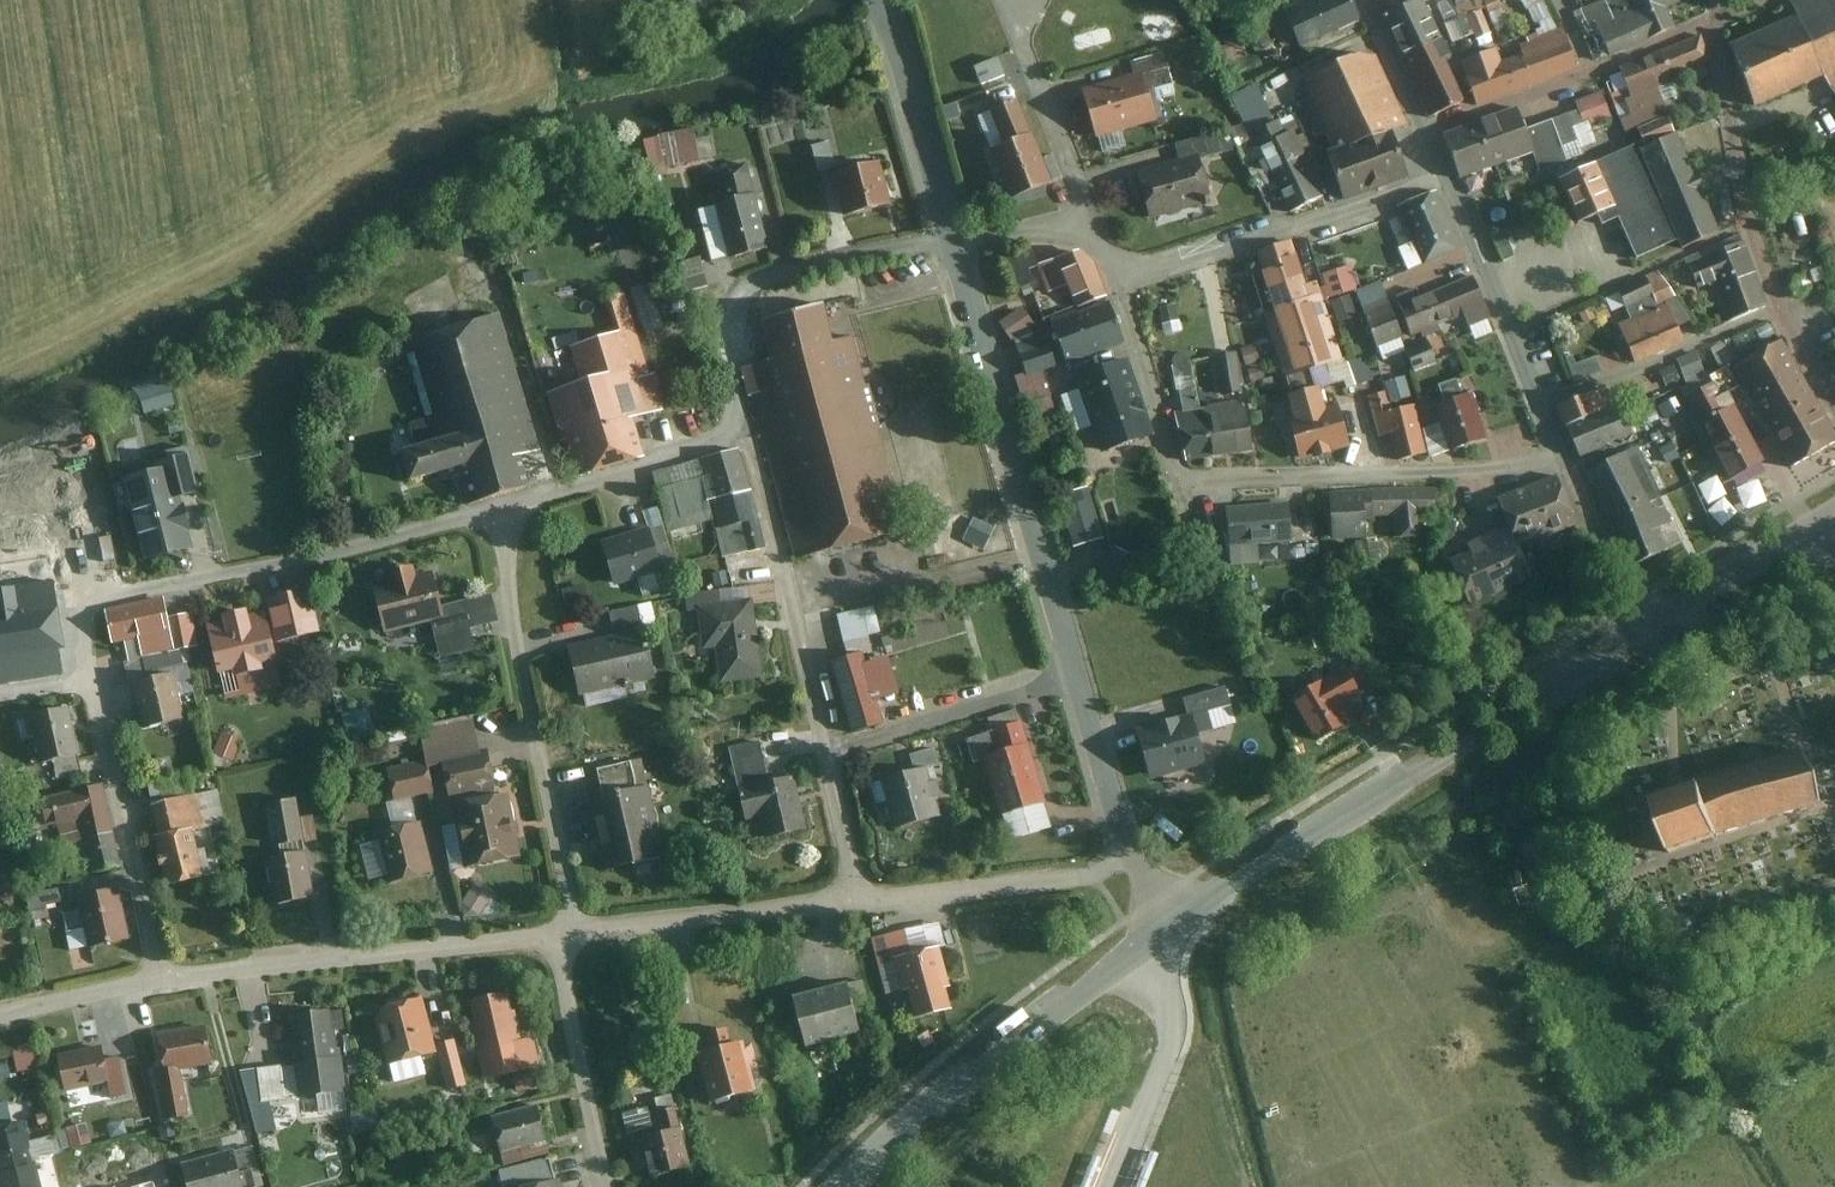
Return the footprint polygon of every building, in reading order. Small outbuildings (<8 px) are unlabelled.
[(1348,0),(1317,0),(1290,13),(1306,47),(1359,23),(1348,0)] [(1387,16),(1436,117),(1474,99),(1425,0),(1419,0),(1387,16)] [(1597,28),(1608,54),(1670,28),(1664,14),(1694,1),(1694,0),(1633,0),(1638,11),(1597,28)] [(1729,43),(1758,108),(1829,77),(1834,90),(1834,0),(1793,0),(1792,1),(1798,13),(1729,43)] [(1482,12),(1466,18),(1476,42),(1492,36),(1482,12)] [(1564,28),(1462,63),(1474,99),(1476,105),(1579,70),(1564,28)] [(1717,67),(1703,35),(1657,55),(1670,87),(1717,67)] [(1239,37),(1210,48),(1218,68),(1247,58),(1239,37)] [(1404,123),(1374,52),(1302,82),(1333,154),(1404,123)] [(1000,55),(974,65),(982,85),(1008,74),(1000,55)] [(1670,87),(1657,55),(1626,68),(1629,76),(1608,85),(1631,140),(1645,134),(1673,122),(1666,104),(1675,100),(1670,87)] [(1149,76),(1086,89),(1097,140),(1159,126),(1149,76)] [(1566,95),(1452,135),(1470,188),(1566,155),(1596,144),(1590,128),(1613,121),(1603,94),(1570,106),(1566,95)] [(1020,101),(994,111),(1006,143),(992,148),(1012,199),(1052,184),(1020,101)] [(1673,122),(1645,134),(1651,147),(1652,149),(1684,136),(1685,135),(1678,120),(1673,122)] [(1300,127),(1258,148),(1291,216),(1334,195),(1300,127)] [(662,137),(663,163),(699,160),(697,135),(662,137)] [(1704,183),(1684,136),(1652,149),(1651,147),(1605,166),(1625,214),(1607,221),(1611,230),(1630,222),(1647,262),(1688,245),(1691,251),(1728,236),(1713,200),(1717,198),(1710,180),(1704,183)] [(811,145),(818,172),(839,167),(832,139),(811,145)] [(1400,139),(1335,159),(1348,201),(1413,180),(1400,139)] [(1203,156),(1142,172),(1154,221),(1216,205),(1203,156)] [(885,160),(836,170),(846,217),(895,207),(885,160)] [(1625,214),(1605,166),(1564,182),(1584,231),(1607,221),(1625,214)] [(757,192),(701,207),(716,262),(771,248),(757,192)] [(1440,192),(1398,209),(1386,213),(1400,247),(1412,242),(1422,266),(1463,250),(1440,192)] [(1504,259),(1514,256),(1506,234),(1496,237),(1504,259)] [(1742,241),(1693,262),(1705,291),(1715,286),(1729,320),(1768,303),(1742,241)] [(1296,242),(1256,255),(1269,291),(1308,278),(1296,242)] [(1107,299),(1090,250),(1036,269),(1054,318),(1107,299)] [(1349,267),(1325,275),(1332,297),(1356,289),(1349,267)] [(1475,278),(1404,304),(1417,340),(1465,323),(1473,345),(1496,336),(1475,278)] [(1620,294),(1631,321),(1618,327),(1635,366),(1686,343),(1657,278),(1620,294)] [(1322,298),(1268,315),(1288,378),(1318,369),(1324,387),(1343,381),(1346,393),(1369,386),(1362,362),(1353,365),(1351,358),(1342,361),(1322,298)] [(1358,317),(1357,302),(1339,303),(1340,318),(1358,317)] [(828,303),(762,320),(773,360),(743,368),(794,560),(907,530),(856,336),(838,340),(828,303)] [(1395,307),(1367,317),(1377,349),(1406,340),(1395,307)] [(1024,308),(1001,327),(1017,345),(1040,326),(1024,308)] [(504,314),(411,341),(440,442),(404,453),(414,485),(459,471),(470,507),(530,489),(521,459),(545,452),(504,314)] [(626,331),(571,347),(582,381),(547,392),(564,447),(581,442),(591,474),(648,457),(637,419),(668,410),(657,377),(642,381),(626,331)] [(1733,362),(1793,470),(1834,447),(1834,431),(1782,335),(1733,362)] [(1050,342),(1021,351),(1029,375),(1057,366),(1050,342)] [(1429,342),(1408,349),(1416,373),(1437,366),(1429,342)] [(1239,354),(1182,358),(1185,392),(1241,388),(1239,354)] [(1699,354),(1680,362),(1687,380),(1707,371),(1699,354)] [(1574,356),(1561,360),(1571,386),(1604,373),(1598,358),(1578,365),(1574,356)] [(1127,359),(1076,377),(1080,389),(1062,395),(1076,437),(1093,431),(1102,456),(1154,438),(1127,359)] [(166,373),(132,384),(143,417),(177,406),(166,373)] [(1709,385),(1691,396),(1737,476),(1765,460),(1733,406),(1724,411),(1709,385)] [(1324,387),(1284,397),(1301,461),(1353,447),(1344,415),(1335,418),(1324,387)] [(1474,391),(1437,402),(1452,453),(1489,442),(1474,391)] [(1387,393),(1365,400),(1377,443),(1386,440),(1394,470),(1452,453),(1442,424),(1423,429),(1415,400),(1391,407),(1387,393)] [(1249,403),(1215,409),(1224,455),(1258,449),(1249,403)] [(1624,404),(1568,431),(1585,466),(1641,439),(1624,404)] [(1215,409),(1182,416),(1190,462),(1224,455),(1215,409)] [(1625,565),(1680,543),(1642,445),(1586,467),(1625,565)] [(196,446),(157,456),(161,474),(130,481),(134,498),(128,500),(143,564),(198,551),(185,499),(208,494),(196,446)] [(742,449),(655,472),(672,533),(714,522),(724,559),(768,548),(742,449)] [(1559,473),(1504,500),(1525,542),(1580,515),(1559,473)] [(1368,503),(1334,504),(1334,539),(1367,539),(1367,519),(1395,518),(1395,530),(1424,530),(1424,517),(1441,517),(1441,485),(1368,487),(1368,503)] [(1094,486),(1058,497),(1074,548),(1110,537),(1094,486)] [(1290,501),(1230,506),(1234,549),(1294,544),(1290,501)] [(998,529),(974,517),(963,538),(987,550),(998,529)] [(1510,528),(1450,557),(1475,606),(1534,577),(1510,528)] [(654,530),(601,545),(613,586),(666,570),(654,530)] [(0,546),(0,586),(50,579),(44,540),(0,546)] [(416,563),(389,569),(391,575),(372,580),(385,634),(434,622),(448,619),(446,608),(436,566),(417,571),(416,563)] [(226,622),(205,626),(215,676),(283,663),(279,645),(326,636),(317,589),(267,599),(269,612),(252,616),(250,608),(224,613),(226,622)] [(68,675),(55,595),(0,604),(0,686),(68,675)] [(496,596),(446,608),(448,619),(434,622),(443,657),(475,649),(471,629),(502,622),(496,596)] [(851,661),(828,668),(848,738),(886,727),(865,655),(877,652),(873,637),(886,634),(875,598),(836,610),(851,661)] [(169,599),(105,612),(112,643),(139,638),(143,660),(180,652),(169,599)] [(756,600),(699,607),(704,651),(717,649),(721,685),(766,679),(756,600)] [(618,644),(571,653),(579,695),(657,680),(649,641),(661,638),(654,607),(612,615),(618,644)] [(182,672),(135,682),(145,732),(192,722),(182,672)] [(1322,681),(1294,699),(1322,742),(1350,724),(1322,681)] [(1189,717),(1140,727),(1152,784),(1210,772),(1203,738),(1219,735),(1214,712),(1240,706),(1236,688),(1185,698),(1189,717)] [(342,712),(347,737),(375,732),(370,707),(342,712)] [(77,709),(21,717),(28,767),(84,759),(77,709)] [(1013,750),(983,758),(1008,844),(1055,830),(1024,722),(1006,727),(1013,750)] [(245,740),(224,732),(215,755),(237,763),(245,740)] [(1801,751),(1696,785),(1714,839),(1819,805),(1801,751)] [(497,757),(459,764),(464,789),(501,782),(497,757)] [(936,766),(883,778),(895,827),(947,815),(936,766)] [(435,768),(389,777),(394,801),(412,798),(439,792),(435,768)] [(799,776),(737,791),(746,827),(765,822),(769,839),(812,829),(799,776)] [(108,784),(32,800),(39,834),(84,825),(95,874),(125,868),(108,784)] [(1646,801),(1664,855),(1714,839),(1696,785),(1646,801)] [(651,787),(592,800),(607,868),(666,855),(651,787)] [(219,789),(151,804),(169,885),(222,874),(212,828),(227,825),(219,789)] [(455,800),(470,870),(525,859),(511,789),(455,800)] [(412,798),(385,804),(391,829),(418,822),(412,798)] [(300,799),(265,804),(272,847),(307,842),(300,799)] [(391,829),(377,833),(379,843),(388,876),(389,883),(439,871),(427,821),(418,822),(391,829)] [(379,843),(361,848),(370,881),(388,876),(379,843)] [(307,852),(269,858),(277,909),(316,902),(307,852)] [(477,880),(465,904),(482,912),(493,888),(477,880)] [(74,886),(45,891),(48,904),(79,898),(74,886)] [(125,888),(79,898),(86,931),(70,934),(74,951),(89,948),(91,958),(139,948),(125,888)] [(898,920),(871,927),(889,996),(904,992),(912,1021),(962,1008),(939,921),(901,931),(898,920)] [(510,990),(468,1000),(480,1055),(523,1045),(510,990)] [(850,990),(798,1004),(810,1047),(862,1033),(850,990)] [(428,997),(373,1009),(386,1065),(392,1063),(426,1056),(440,1053),(428,997)] [(339,1009),(290,1014),(296,1067),(299,1096),(318,1094),(348,1091),(339,1009)] [(207,1026),(159,1037),(166,1066),(155,1069),(167,1121),(191,1116),(181,1072),(215,1064),(207,1026)] [(455,1089),(477,1085),(468,1037),(446,1041),(455,1089)] [(751,1041),(698,1052),(709,1104),(762,1093),(751,1041)] [(43,1045),(30,1046),(31,1067),(44,1066),(43,1045)] [(104,1051),(60,1059),(66,1092),(110,1084),(104,1051)] [(426,1056),(392,1063),(396,1082),(430,1075),(426,1056)] [(296,1067),(244,1070),(252,1108),(299,1096),(296,1067)] [(544,1083),(539,1068),(521,1074),(527,1089),(544,1083)] [(348,1091),(318,1094),(321,1118),(351,1114),(348,1091)] [(656,1105),(630,1112),(636,1132),(662,1125),(656,1105)] [(540,1108),(497,1120),(507,1155),(550,1143),(540,1108)] [(376,1113),(356,1117),(359,1133),(379,1129),(376,1113)] [(34,1159),(57,1154),(52,1135),(32,1140),(27,1117),(0,1124),(0,1165),(5,1186),(40,1186),(34,1159)] [(90,1123),(66,1129),(72,1149),(95,1143),(90,1123)] [(687,1128),(639,1133),(641,1153),(651,1152),(653,1173),(691,1169),(687,1128)] [(182,1168),(188,1186),(243,1186),(234,1153),(182,1168)] [(520,1186),(562,1186),(559,1176),(520,1186)]
